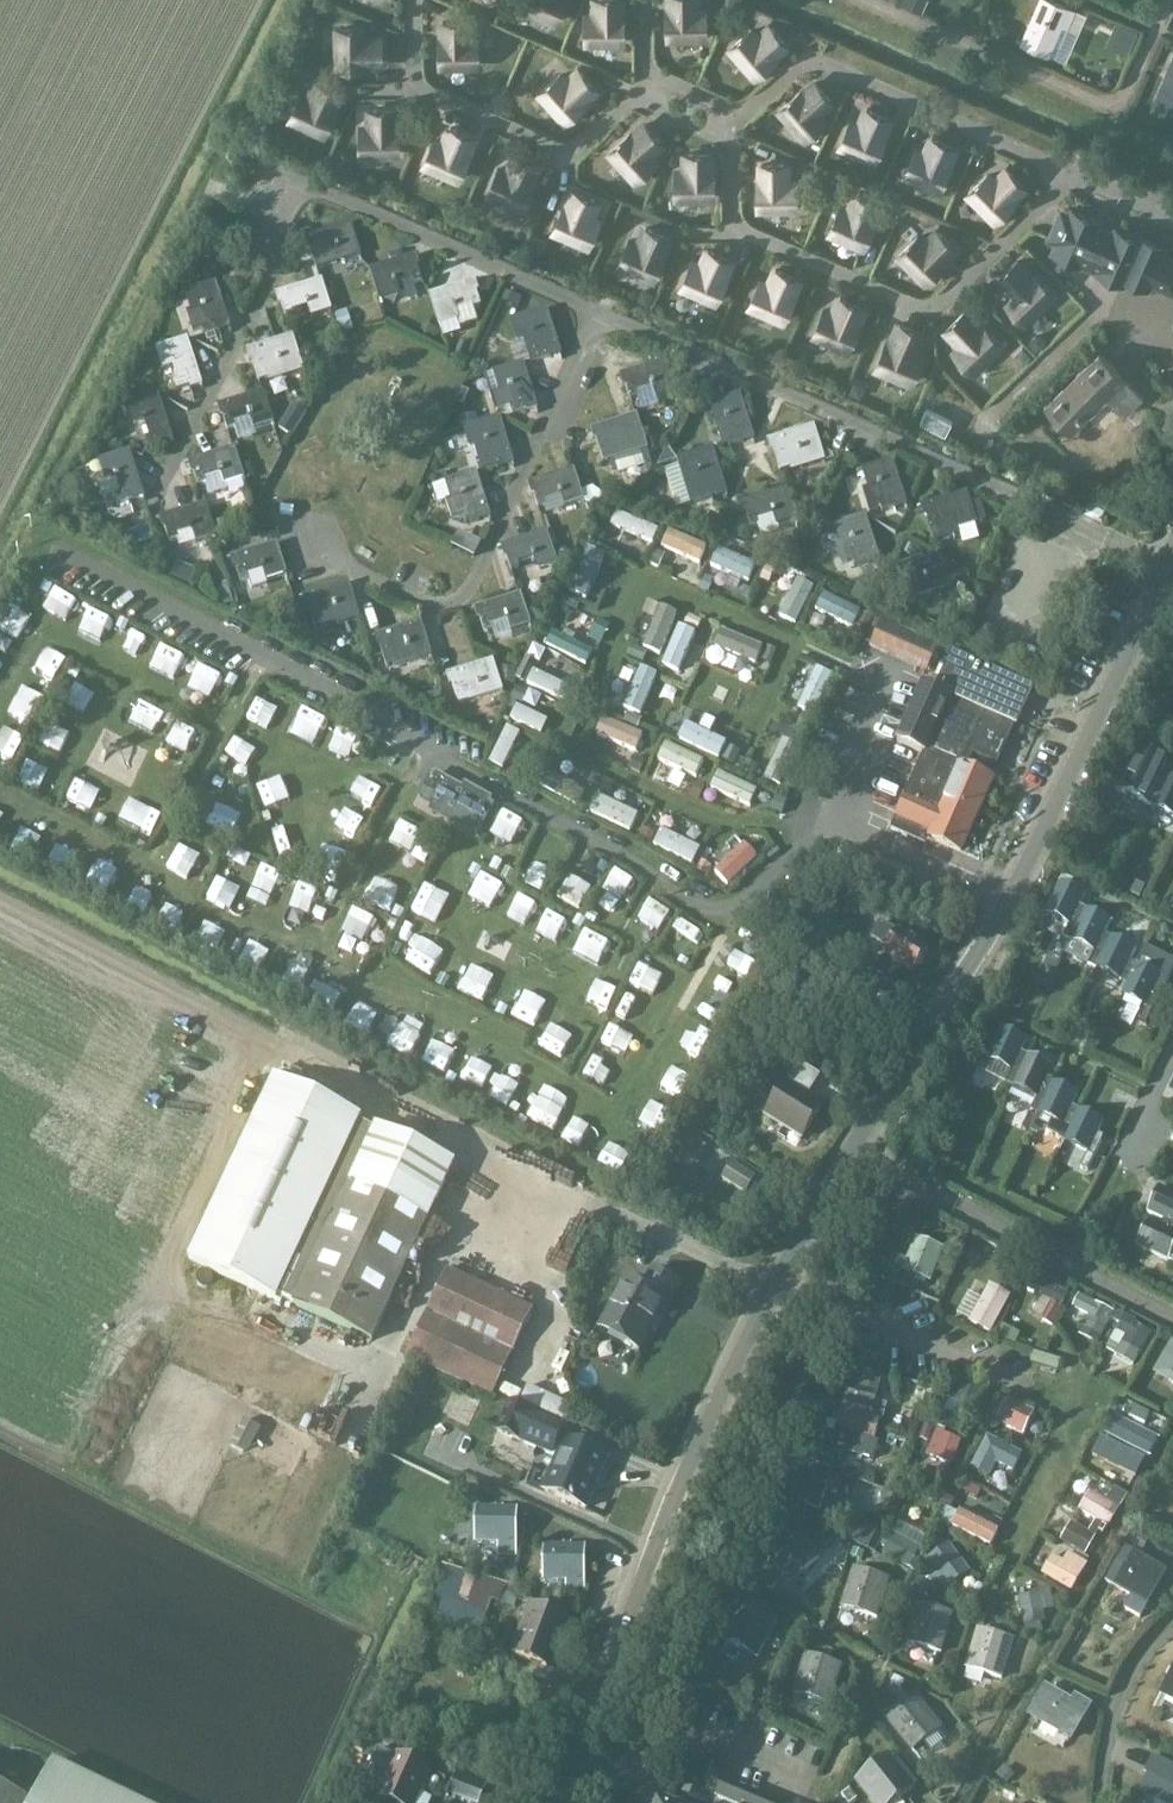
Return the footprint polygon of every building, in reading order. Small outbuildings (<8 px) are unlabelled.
[(522,5),(557,21),(566,0),(524,0),(522,5)] [(594,16),(585,16),(585,41),(623,41),(623,15),(620,15),(620,0),(594,0),(594,16)] [(667,11),(667,37),(705,36),(705,11),(695,11),(695,0),(669,0),(670,11),(667,11)] [(1067,28),(1075,9),(1054,0),(1036,0),(1018,42),(1048,55),(1061,25),(1067,28)] [(478,64),(477,38),(468,38),(468,21),(442,21),(442,39),(439,39),(440,64),(478,64)] [(749,30),(730,47),(754,75),(774,58),(772,56),(785,44),(769,26),(756,37),(749,30)] [(363,66),(363,63),(381,63),(381,37),(363,38),(363,28),(337,28),(338,67),(363,66)] [(1171,56),(1150,108),(1172,118),(1172,57),(1171,56)] [(565,81),(558,74),(539,92),(565,120),(584,103),(582,101),(595,89),(578,70),(565,81)] [(300,94),(289,117),(324,133),(334,109),(332,108),(339,92),(315,81),(308,98),(300,94)] [(814,82),(801,94),(799,92),(779,109),(804,138),(824,121),(818,114),(831,102),(814,82)] [(360,153),(398,152),(398,127),(394,127),(394,109),(369,109),(369,127),(359,127),(360,153)] [(889,119),(865,109),(858,125),(850,121),(839,145),(874,160),(884,136),(882,135),(889,119)] [(629,133),(609,151),(635,179),(654,162),(648,155),(661,143),(643,124),(630,135),(629,133)] [(433,139),(423,163),(458,178),(468,154),(466,153),(473,137),(449,127),(442,143),(433,139)] [(915,150),(905,173),(939,189),(950,165),(947,164),(954,148),(931,138),(924,154),(915,150)] [(684,171),(675,171),(675,197),(713,196),(713,171),(710,171),(710,153),(684,153),(684,171)] [(498,168),(487,191),(522,206),(533,183),(530,182),(537,166),(513,155),(506,171),(498,168)] [(757,207),(796,207),(795,182),(786,182),(786,164),(760,164),(760,182),(757,182),(757,207)] [(986,175),(968,193),(995,220),(1013,202),(1011,200),(1023,187),(1005,169),(993,181),(986,175)] [(563,206),(553,229),(588,245),(598,221),(589,217),(596,201),(573,191),(566,207),(563,206)] [(839,207),(829,231),(864,246),(874,223),(871,221),(878,205),(855,195),(848,211),(839,207)] [(1051,236),(1059,240),(1054,253),(1077,263),(1079,260),(1099,269),(1098,272),(1121,282),(1124,277),(1146,286),(1149,279),(1172,290),(1172,262),(1160,256),(1165,247),(1140,236),(1138,239),(1116,229),(1114,236),(1093,227),(1096,220),(1072,210),(1070,216),(1062,213),(1051,236)] [(307,249),(309,249),(316,269),(359,255),(350,225),(304,240),(307,249)] [(664,255),(661,254),(668,237),(645,227),(637,243),(629,239),(618,263),(653,278),(664,255)] [(942,261),(954,248),(936,230),(923,243),(917,236),(899,254),(925,281),(944,263),(942,261)] [(726,277),(723,276),(730,260),(707,249),(700,265),(691,262),(680,285),(715,301),(726,277)] [(419,267),(415,255),(370,270),(378,301),(399,294),(397,285),(412,279),(413,283),(421,281),(417,268),(419,267)] [(1005,295),(1000,300),(1026,326),(1058,295),(1032,269),(1018,255),(991,281),(1005,295)] [(793,296),(791,295),(798,279),(774,269),(767,285),(759,281),(748,305),(783,320),(793,296)] [(310,318),(332,312),(321,280),(275,295),(277,305),(280,304),(285,319),(292,316),(291,312),(307,308),(310,318)] [(478,292),(474,280),(428,295),(438,327),(457,320),(455,310),(471,304),(472,309),(480,306),(475,292),(478,292)] [(219,332),(230,329),(216,283),(185,292),(189,311),(186,313),(192,333),(203,330),(205,335),(218,331),(219,332)] [(863,307),(839,297),(832,313),(823,309),(813,333),(848,348),(858,325),(855,323),(863,307)] [(953,345),(948,350),(974,376),(1006,345),(980,319),(979,320),(966,306),(939,331),(953,345)] [(547,308),(508,321),(515,341),(522,339),(529,362),(535,360),(550,357),(550,359),(561,355),(547,308)] [(885,336),(870,369),(912,387),(926,354),(919,351),(927,333),(894,318),(886,336),(885,336)] [(248,362),(251,361),(257,380),(301,367),(292,336),(245,350),(248,362)] [(191,388),(202,385),(187,339),(156,348),(162,368),(173,366),(178,382),(174,384),(176,391),(189,386),(191,388)] [(1071,433),(1071,432),(1085,419),(1106,398),(1124,416),(1143,397),(1098,349),(1043,405),(1071,433)] [(654,398),(676,393),(665,360),(620,376),(622,386),(624,385),(629,401),(638,397),(636,394),(651,388),(654,398)] [(538,409),(523,362),(492,373),(484,375),(494,412),(504,409),(505,415),(511,414),(512,415),(526,411),(526,413),(538,409)] [(252,429),(274,423),(263,392),(216,406),(220,417),(223,416),(226,430),(235,428),(235,423),(249,419),(252,429)] [(719,423),(723,438),(725,438),(728,446),(742,441),(743,444),(754,441),(739,394),(708,404),(714,424),(719,423)] [(162,445),(172,441),(158,395),(127,404),(133,425),(143,422),(148,437),(145,439),(148,447),(161,442),(162,445)] [(595,440),(599,452),(603,463),(629,456),(628,452),(646,447),(636,415),(588,429),(593,441),(595,440)] [(514,464),(499,417),(462,429),(468,449),(474,447),(481,471),(487,469),(487,470),(502,465),(502,466),(514,464)] [(1085,419),(1071,432),(1076,438),(1090,424),(1085,419)] [(769,440),(772,452),(778,472),(800,466),(801,468),(822,462),(822,464),(824,463),(813,427),(769,440)] [(233,448),(219,452),(188,462),(191,472),(193,472),(197,487),(206,485),(205,481),(220,475),(223,486),(244,480),(233,448)] [(677,466),(663,471),(675,510),(715,497),(715,499),(726,496),(713,452),(712,448),(700,452),(681,458),(675,460),(677,466)] [(129,450),(123,452),(97,461),(104,481),(115,478),(120,494),(116,495),(118,503),(132,499),(132,501),(144,498),(129,450)] [(861,490),(867,510),(879,506),(881,512),(895,507),(896,509),(906,507),(892,460),(860,470),(866,489),(861,490)] [(563,507),(584,502),(574,469),(527,485),(529,496),(532,495),(537,509),(544,507),(544,502),(560,497),(563,507)] [(475,471),(444,481),(445,483),(431,487),(436,503),(445,501),(452,522),(463,518),(465,523),(479,520),(479,522),(490,519),(475,471)] [(776,526),(796,521),(786,489),(740,503),(743,515),(744,514),(750,527),(757,525),(756,520),(772,515),(776,526)] [(925,517),(933,543),(957,534),(956,530),(976,523),(966,492),(919,507),(923,519),(925,517)] [(194,541),(215,535),(205,503),(158,518),(162,529),(165,528),(169,541),(176,540),(176,536),(191,531),(194,541)] [(869,565),(880,561),(865,516),(834,525),(839,544),(834,544),(840,565),(852,561),(854,567),(867,562),(869,565)] [(536,569),(557,562),(546,532),(500,547),(503,558),(505,556),(510,571),(518,569),(517,565),(533,559),(536,569)] [(276,543),(229,558),(232,569),(235,568),(240,582),(247,580),(250,589),(265,585),(264,581),(265,581),(286,575),(276,543)] [(939,555),(892,570),(896,581),(898,580),(902,594),(908,592),(910,598),(928,592),(948,587),(939,555)] [(305,606),(306,606),(311,620),(313,628),(321,625),(322,630),(359,619),(349,583),(302,597),(305,606)] [(510,632),(530,626),(520,594),(474,609),(476,621),(479,620),(484,634),(492,632),(490,627),(506,621),(510,632)] [(881,620),(868,648),(886,656),(925,673),(937,645),(899,628),(881,620)] [(410,660),(430,654),(420,621),(374,636),(377,647),(379,646),(383,661),(392,659),(390,654),(406,649),(410,660)] [(925,845),(927,839),(960,852),(991,779),(968,769),(973,756),(997,766),(1014,725),(1016,727),(1033,688),(951,652),(935,688),(923,683),(897,743),(923,754),(906,793),(907,793),(891,830),(925,845)] [(449,685),(451,685),(457,704),(501,691),(492,661),(446,675),(449,685)] [(1125,780),(1120,792),(1144,804),(1151,807),(1167,776),(1160,772),(1166,760),(1141,748),(1126,779),(1125,780)] [(494,806),(436,774),(419,803),(477,835),(494,806)] [(1167,776),(1151,807),(1172,818),(1172,779),(1167,776)] [(1068,926),(1062,939),(1069,942),(1085,910),(1079,907),(1085,895),(1059,883),(1044,914),(1068,926)] [(1110,922),(1085,910),(1069,942),(1092,954),(1087,966),(1094,970),(1110,937),(1104,934),(1110,922)] [(880,921),(869,938),(885,949),(882,953),(913,973),(927,950),(898,928),(895,932),(880,921)] [(1110,937),(1094,970),(1120,982),(1121,980),(1128,966),(1129,963),(1135,950),(1136,949),(1110,937)] [(1120,996),(1145,1009),(1139,1021),(1145,1024),(1158,996),(1152,993),(1157,984),(1163,988),(1172,968),(1172,961),(1144,947),(1133,968),(1128,966),(1121,980),(1126,983),(1120,996)] [(851,955),(842,970),(865,986),(875,971),(851,955)] [(1081,1011),(1076,1019),(1085,1024),(1089,1015),(1081,1011)] [(1006,1084),(1012,1087),(1027,1056),(1020,1052),(1026,1040),(1001,1028),(986,1060),(1011,1072),(1006,1084)] [(1036,1100),(1030,1112),(1037,1115),(1051,1084),(1045,1081),(1052,1067),(1027,1056),(1012,1087),(1011,1088),(1036,1100)] [(789,1077),(765,1115),(766,1115),(767,1114),(801,1136),(801,1137),(802,1138),(821,1107),(820,1106),(819,1107),(796,1093),(802,1085),(789,1077)] [(371,1342),(454,1167),(270,1080),(186,1258),(291,1305),(371,1342)] [(1051,1084),(1037,1115),(1036,1117),(1028,1113),(1021,1128),(1036,1136),(1045,1131),(1056,1137),(1061,1142),(1062,1142),(1077,1110),(1071,1107),(1077,1096),(1051,1084)] [(1102,1122),(1077,1110),(1062,1142),(1087,1154),(1080,1168),(1086,1171),(1100,1142),(1094,1139),(1102,1122)] [(731,1162),(721,1178),(744,1193),(754,1177),(731,1162)] [(1157,1189),(1145,1214),(1172,1227),(1172,1197),(1157,1189)] [(1135,1247),(1166,1263),(1172,1249),(1172,1235),(1147,1222),(1135,1246),(1135,1247)] [(943,1250),(914,1238),(905,1260),(893,1256),(884,1279),(911,1289),(916,1277),(930,1283),(943,1250)] [(533,1310),(446,1270),(405,1358),(492,1398),(533,1310)] [(643,1285),(626,1276),(597,1329),(636,1350),(647,1330),(653,1333),(659,1321),(679,1286),(650,1270),(643,1285)] [(1008,1297),(990,1287),(971,1323),(988,1333),(1008,1297)] [(1078,1296),(1073,1306),(1089,1314),(1083,1326),(1102,1335),(1114,1313),(1094,1303),(1078,1296)] [(1124,1319),(1116,1332),(1124,1337),(1119,1345),(1137,1356),(1150,1333),(1124,1319)] [(1171,1340),(1152,1373),(1172,1386),(1172,1341),(1171,1340)] [(1060,1361),(1032,1353),(1029,1362),(1057,1371),(1060,1361)] [(881,1422),(884,1409),(874,1407),(878,1389),(874,1388),(877,1377),(851,1370),(844,1397),(837,1395),(833,1409),(840,1410),(837,1423),(827,1420),(822,1439),(833,1442),(833,1445),(845,1448),(844,1452),(872,1460),(877,1442),(873,1441),(879,1421),(881,1422)] [(955,1373),(945,1397),(974,1409),(984,1385),(955,1373)] [(990,1420),(1021,1433),(1030,1411),(999,1398),(990,1420)] [(555,1456),(540,1490),(585,1509),(606,1459),(567,1442),(571,1430),(564,1427),(565,1426),(532,1413),(532,1412),(508,1402),(495,1433),(552,1457),(552,1455),(555,1456)] [(1128,1425),(1120,1442),(1141,1453),(1150,1436),(1128,1425)] [(935,1429),(926,1455),(931,1457),(951,1464),(960,1442),(943,1435),(944,1432),(935,1429)] [(986,1438),(971,1468),(988,1477),(995,1464),(1012,1473),(1021,1456),(986,1438)] [(836,1449),(816,1443),(811,1462),(831,1468),(831,1467),(835,1468),(835,1469),(838,1470),(839,1466),(837,1465),(838,1459),(839,1455),(834,1454),(836,1449)] [(1114,1487),(1121,1492),(1132,1474),(1139,1461),(1124,1452),(1117,1464),(1107,1458),(1096,1477),(1114,1487)] [(1107,1517),(1121,1492),(1114,1487),(1106,1502),(1088,1492),(1078,1510),(1095,1521),(1096,1521),(1103,1525),(1107,1527),(1111,1520),(1107,1517)] [(496,1545),(497,1555),(516,1556),(518,1510),(502,1509),(502,1507),(495,1507),(495,1509),(475,1509),(474,1545),(496,1545)] [(851,1516),(841,1535),(867,1548),(876,1529),(851,1516)] [(1103,1525),(1096,1521),(1095,1521),(1087,1533),(1070,1523),(1060,1542),(1085,1556),(1103,1525)] [(892,1534),(881,1554),(908,1569),(919,1549),(892,1534)] [(926,1560),(919,1565),(926,1575),(939,1594),(947,1589),(968,1574),(947,1544),(926,1560)] [(542,1582),(565,1583),(565,1591),(583,1591),(583,1550),(542,1549),(542,1582)] [(1129,1558),(1112,1587),(1146,1606),(1166,1572),(1132,1552),(1129,1558)] [(1076,1558),(1066,1553),(1061,1563),(1050,1557),(1040,1574),(1070,1591),(1087,1560),(1077,1555),(1076,1558)] [(444,1567),(429,1611),(482,1629),(491,1599),(514,1608),(518,1596),(503,1590),(504,1586),(444,1567)] [(853,1568),(840,1607),(876,1618),(888,1580),(853,1568)] [(1053,1610),(1049,1591),(1017,1598),(1023,1627),(1025,1626),(1027,1636),(1042,1635),(1041,1622),(1045,1621),(1043,1612),(1053,1610)] [(951,1615),(916,1604),(904,1642),(940,1653),(951,1615)] [(528,1605),(510,1653),(551,1669),(569,1621),(528,1605)] [(977,1630),(965,1668),(1000,1679),(1012,1641),(977,1630)] [(840,1666),(805,1655),(793,1693),(828,1704),(840,1666)] [(1157,1695),(1172,1703),(1172,1665),(1157,1695)] [(1044,1692),(1031,1715),(1037,1719),(1037,1720),(1070,1740),(1089,1706),(1075,1698),(1071,1704),(1053,1693),(1051,1696),(1044,1692)] [(915,1696),(886,1720),(911,1751),(940,1727),(915,1696)] [(429,1769),(417,1764),(420,1759),(398,1749),(395,1757),(376,1749),(371,1762),(378,1783),(383,1785),(378,1798),(390,1802),(414,1802),(429,1769)] [(886,1758),(857,1781),(874,1802),(894,1802),(911,1789),(917,1784),(898,1760),(894,1762),(889,1756),(886,1758)] [(1152,1756),(1142,1775),(1146,1777),(1137,1794),(1157,1802),(1172,1802),(1172,1766),(1152,1756)] [(58,1767),(41,1802),(132,1802),(58,1767)] [(448,1792),(474,1802),(475,1802),(482,1784),(455,1774),(448,1792)] [(716,1797),(731,1802),(776,1802),(723,1781),(716,1797)] [(0,1792),(0,1802),(22,1802),(0,1792)]
